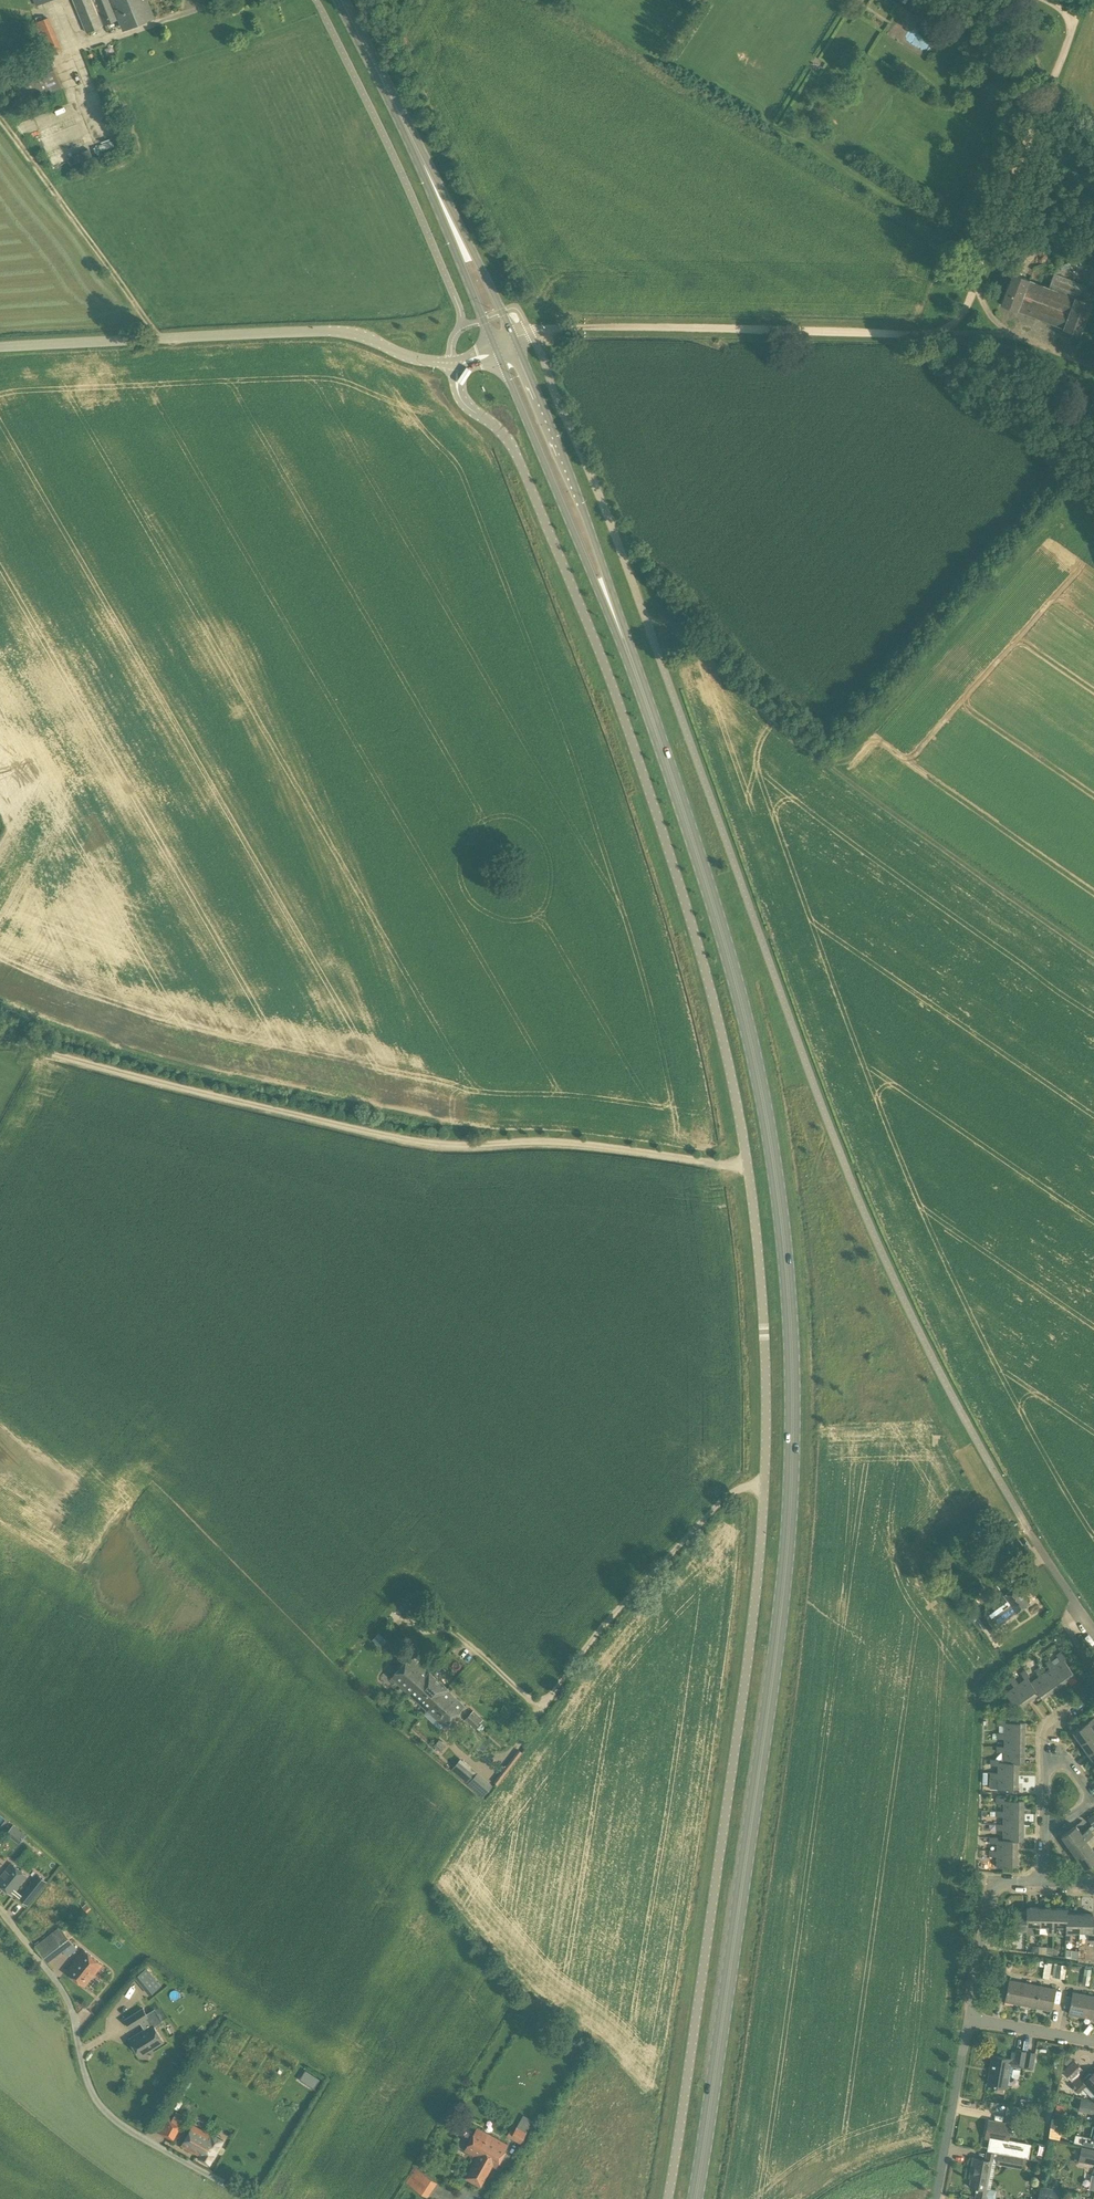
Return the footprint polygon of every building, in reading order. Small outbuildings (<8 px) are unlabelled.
[(86,33),(120,19),(124,28),(153,17),(146,0),(73,0),(86,33)] [(49,55),(63,50),(49,17),(35,23),(49,55)] [(929,34),(933,28),(922,22),(919,27),(929,34)] [(21,105),(62,88),(49,57),(8,74),(21,105)] [(114,138),(101,143),(103,149),(116,143),(114,138)] [(82,151),(69,156),(71,163),(85,158),(82,151)] [(1049,287),(1012,273),(1001,304),(1080,334),(1092,303),(1081,299),(1086,286),(1054,274),(1049,287)] [(1016,1612),(1029,1603),(1017,1586),(1004,1595),(1011,1606),(999,1614),(1000,1615),(995,1619),(986,1608),(977,1614),(990,1631),(999,1624),(1004,1620),(1016,1612)] [(379,1645),(384,1639),(378,1633),(373,1640),(379,1645)] [(1053,1666),(1065,1682),(1075,1675),(1063,1659),(1065,1657),(1061,1651),(1056,1655),(1060,1661),(1054,1665),(1053,1666)] [(410,1693),(429,1672),(411,1656),(392,1676),(410,1693)] [(1053,1666),(1054,1665),(1050,1659),(1045,1662),(1050,1668),(1043,1673),(1042,1673),(1054,1690),(1065,1682),(1053,1666)] [(1042,1673),(1043,1673),(1039,1667),(1035,1670),(1039,1676),(1031,1681),(1040,1693),(1039,1694),(1042,1699),(1054,1690),(1042,1673)] [(1040,1693),(1031,1681),(1030,1682),(1027,1677),(1029,1676),(1025,1669),(1020,1673),(1025,1679),(1019,1683),(1018,1684),(1029,1700),(1039,1694),(1040,1693)] [(428,1710),(447,1689),(448,1688),(430,1671),(429,1672),(410,1693),(428,1710)] [(1018,1684),(1019,1683),(1014,1677),(1010,1681),(1014,1686),(1005,1693),(1017,1709),(1029,1700),(1018,1684)] [(447,1689),(428,1710),(445,1726),(464,1705),(447,1689)] [(474,1728),(481,1720),(472,1712),(465,1719),(474,1728)] [(1093,1749),(1093,1730),(1090,1725),(1093,1722),(1093,1717),(1073,1732),(1088,1753),(1093,1749)] [(1004,1735),(1025,1735),(1025,1722),(1005,1722),(1005,1719),(997,1719),(997,1725),(1004,1725),(1004,1732),(1004,1735)] [(1004,1735),(1004,1732),(997,1732),(997,1738),(1004,1738),(1004,1746),(1004,1749),(1025,1748),(1025,1735),(1004,1735)] [(440,1751),(446,1745),(439,1739),(434,1745),(431,1743),(429,1744),(432,1747),(433,1746),(440,1751)] [(1018,1762),(1024,1762),(1025,1748),(1004,1749),(1004,1746),(997,1746),(997,1759),(998,1759),(998,1762),(1004,1762),(1018,1762)] [(1018,1762),(1004,1762),(998,1762),(998,1759),(997,1759),(991,1759),(991,1765),(998,1765),(998,1772),(998,1775),(1018,1775),(1018,1762)] [(475,1773),(459,1760),(451,1769),(468,1783),(467,1783),(483,1797),(493,1785),(477,1771),(475,1773)] [(998,1775),(998,1772),(991,1772),(991,1778),(998,1778),(998,1789),(1018,1789),(1018,1775),(998,1775)] [(1003,1813),(1024,1814),(1024,1800),(1004,1800),(1004,1797),(996,1797),(996,1803),(1003,1803),(1003,1810),(1003,1813)] [(1003,1813),(1003,1810),(996,1810),(996,1816),(1003,1816),(1003,1823),(1003,1826),(1023,1827),(1024,1814),(1003,1813)] [(1003,1826),(1003,1823),(996,1823),(996,1829),(1003,1829),(1003,1839),(1017,1839),(1017,1840),(1023,1840),(1023,1827),(1003,1826)] [(26,1835),(13,1824),(6,1833),(19,1844),(26,1835)] [(1069,1846),(1091,1831),(1089,1828),(1082,1833),(1076,1825),(1061,1835),(1069,1846)] [(1077,1857),(1091,1847),(1086,1839),(1093,1834),(1091,1831),(1069,1846),(1077,1857)] [(1017,1839),(1003,1839),(997,1839),(997,1837),(990,1837),(990,1842),(997,1842),(997,1850),(997,1853),(1017,1853),(1017,1840),(1017,1839)] [(1077,1857),(1085,1868),(1093,1862),(1093,1850),(1091,1847),(1077,1857)] [(997,1853),(997,1850),(989,1850),(989,1856),(997,1856),(997,1866),(1017,1867),(1017,1853),(997,1853)] [(27,1875),(12,1862),(0,1877),(0,1885),(12,1894),(27,1875)] [(41,1871),(20,1894),(28,1902),(49,1879),(41,1871)] [(87,1903),(82,1907),(87,1912),(91,1908),(87,1903)] [(1039,1925),(1040,1907),(1026,1907),(1026,1911),(1027,1911),(1026,1925),(1027,1925),(1035,1925),(1035,1934),(1039,1934),(1040,1925),(1039,1925)] [(1052,1935),(1053,1908),(1040,1907),(1039,1925),(1040,1925),(1049,1926),(1048,1934),(1052,1935)] [(1066,1912),(1067,1912),(1067,1908),(1053,1908),(1052,1935),(1057,1935),(1057,1926),(1066,1926),(1066,1912)] [(1027,1911),(1026,1911),(1013,1911),(1012,1938),(1016,1938),(1017,1929),(1026,1929),(1027,1925),(1026,1925),(1027,1911)] [(1080,1913),(1067,1912),(1066,1912),(1066,1926),(1065,1939),(1070,1940),(1070,1931),(1079,1931),(1080,1913)] [(1079,1931),(1088,1931),(1088,1940),(1093,1940),(1093,1923),(1093,1913),(1080,1913),(1079,1931)] [(67,1957),(77,1949),(60,1927),(35,1946),(47,1962),(62,1950),(67,1957)] [(84,1986),(102,1964),(83,1949),(65,1971),(84,1986)] [(1079,1959),(1079,1951),(1071,1950),(1066,1950),(1066,1957),(1079,1959)] [(1046,1960),(1044,1975),(1051,1976),(1053,1961),(1046,1960)] [(1055,1977),(1065,1978),(1067,1965),(1057,1963),(1055,1977)] [(1089,1984),(1091,1967),(1085,1966),(1082,1983),(1089,1984)] [(150,1975),(141,1982),(149,1993),(159,1986),(150,1975)] [(1020,2004),(1024,1982),(1009,1979),(1005,2001),(1020,2004)] [(1036,2007),(1040,1985),(1024,1982),(1020,2004),(1036,2007)] [(1040,1985),(1036,2007),(1052,2010),(1056,1988),(1040,1985)] [(1084,2016),(1088,1995),(1073,1991),(1068,2013),(1084,2016)] [(1088,1995),(1084,2016),(1093,2018),(1093,1996),(1088,1995)] [(152,2024),(147,2017),(148,2016),(143,2008),(125,2019),(130,2028),(142,2020),(147,2027),(129,2039),(140,2055),(163,2041),(153,2024),(152,2024)] [(1032,2069),(1035,2053),(1016,2050),(1015,2059),(992,2055),(988,2084),(1006,2087),(1010,2065),(1032,2069)] [(1080,2074),(1084,2070),(1073,2059),(1072,2060),(1067,2065),(1062,2071),(1072,2081),(1080,2073),(1080,2074)] [(306,2067),(298,2080),(314,2089),(322,2076),(306,2067)] [(1091,2074),(1090,2073),(1089,2073),(1083,2078),(1081,2075),(1072,2084),(1078,2091),(1087,2083),(1093,2091),(1093,2071),(1091,2074)] [(191,2082),(186,2079),(181,2086),(186,2089),(191,2082)] [(1081,2098),(1078,2111),(1093,2114),(1093,2101),(1081,2098)] [(510,2129),(506,2135),(521,2143),(527,2132),(530,2127),(532,2128),(536,2122),(523,2114),(514,2131),(510,2129)] [(172,2141),(181,2124),(166,2116),(157,2132),(172,2141)] [(1017,2125),(1018,2118),(1006,2116),(1005,2122),(989,2119),(985,2137),(1007,2141),(1011,2123),(1017,2125)] [(211,2135),(193,2125),(182,2145),(200,2155),(198,2158),(209,2164),(216,2153),(222,2140),(211,2134),(211,2135)] [(1093,2125),(1093,2126),(1090,2137),(1075,2134),(1074,2142),(1093,2146),(1093,2125)] [(495,2166),(507,2144),(477,2128),(465,2150),(477,2157),(466,2178),(480,2186),(492,2164),(495,2166)] [(1082,2146),(1078,2161),(1093,2165),(1093,2149),(1082,2146)] [(1021,2169),(1023,2158),(995,2152),(993,2161),(997,2162),(996,2164),(1021,2169)] [(986,2188),(992,2161),(975,2158),(971,2178),(970,2185),(977,2187),(975,2196),(987,2198),(989,2189),(986,2188)] [(428,2197),(438,2182),(415,2167),(405,2182),(428,2197)] [(998,2197),(1000,2188),(991,2185),(989,2194),(998,2197)] [(1037,2198),(1057,2198),(1059,2189),(1040,2185),(1037,2198)]
